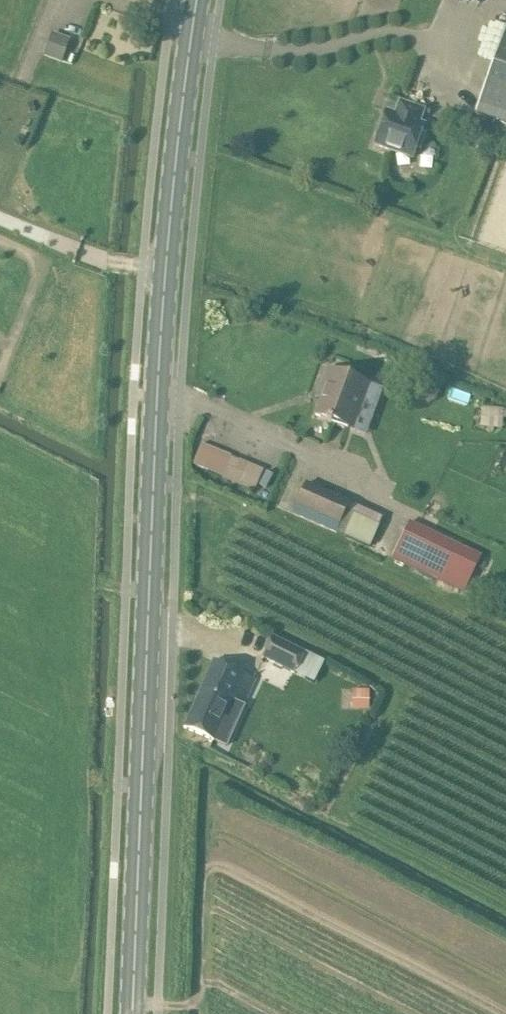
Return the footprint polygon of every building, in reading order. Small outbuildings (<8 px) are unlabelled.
[(475,113),(505,124),(505,25),(475,113)] [(71,39),(53,32),(43,57),(61,64),(71,39)] [(423,111),(399,102),(394,114),(386,111),(374,145),(412,159),(424,125),(419,123),(423,111)] [(369,385),(327,370),(321,387),(325,389),(315,417),(347,429),(358,400),(363,402),(369,385)] [(478,407),(477,426),(503,427),(504,407),(478,407)] [(254,490),(263,468),(198,441),(189,464),(254,490)] [(350,503),(306,483),(292,513),(336,533),(350,503)] [(435,580),(453,543),(410,522),(392,560),(435,580)] [(305,653),(273,637),(262,658),(294,674),(305,653)] [(255,679),(213,660),(183,728),(213,742),(232,700),(244,705),(255,679)] [(351,708),(367,708),(368,690),(351,690),(351,708)] [(232,700),(213,742),(225,747),(244,705),(232,700)]
